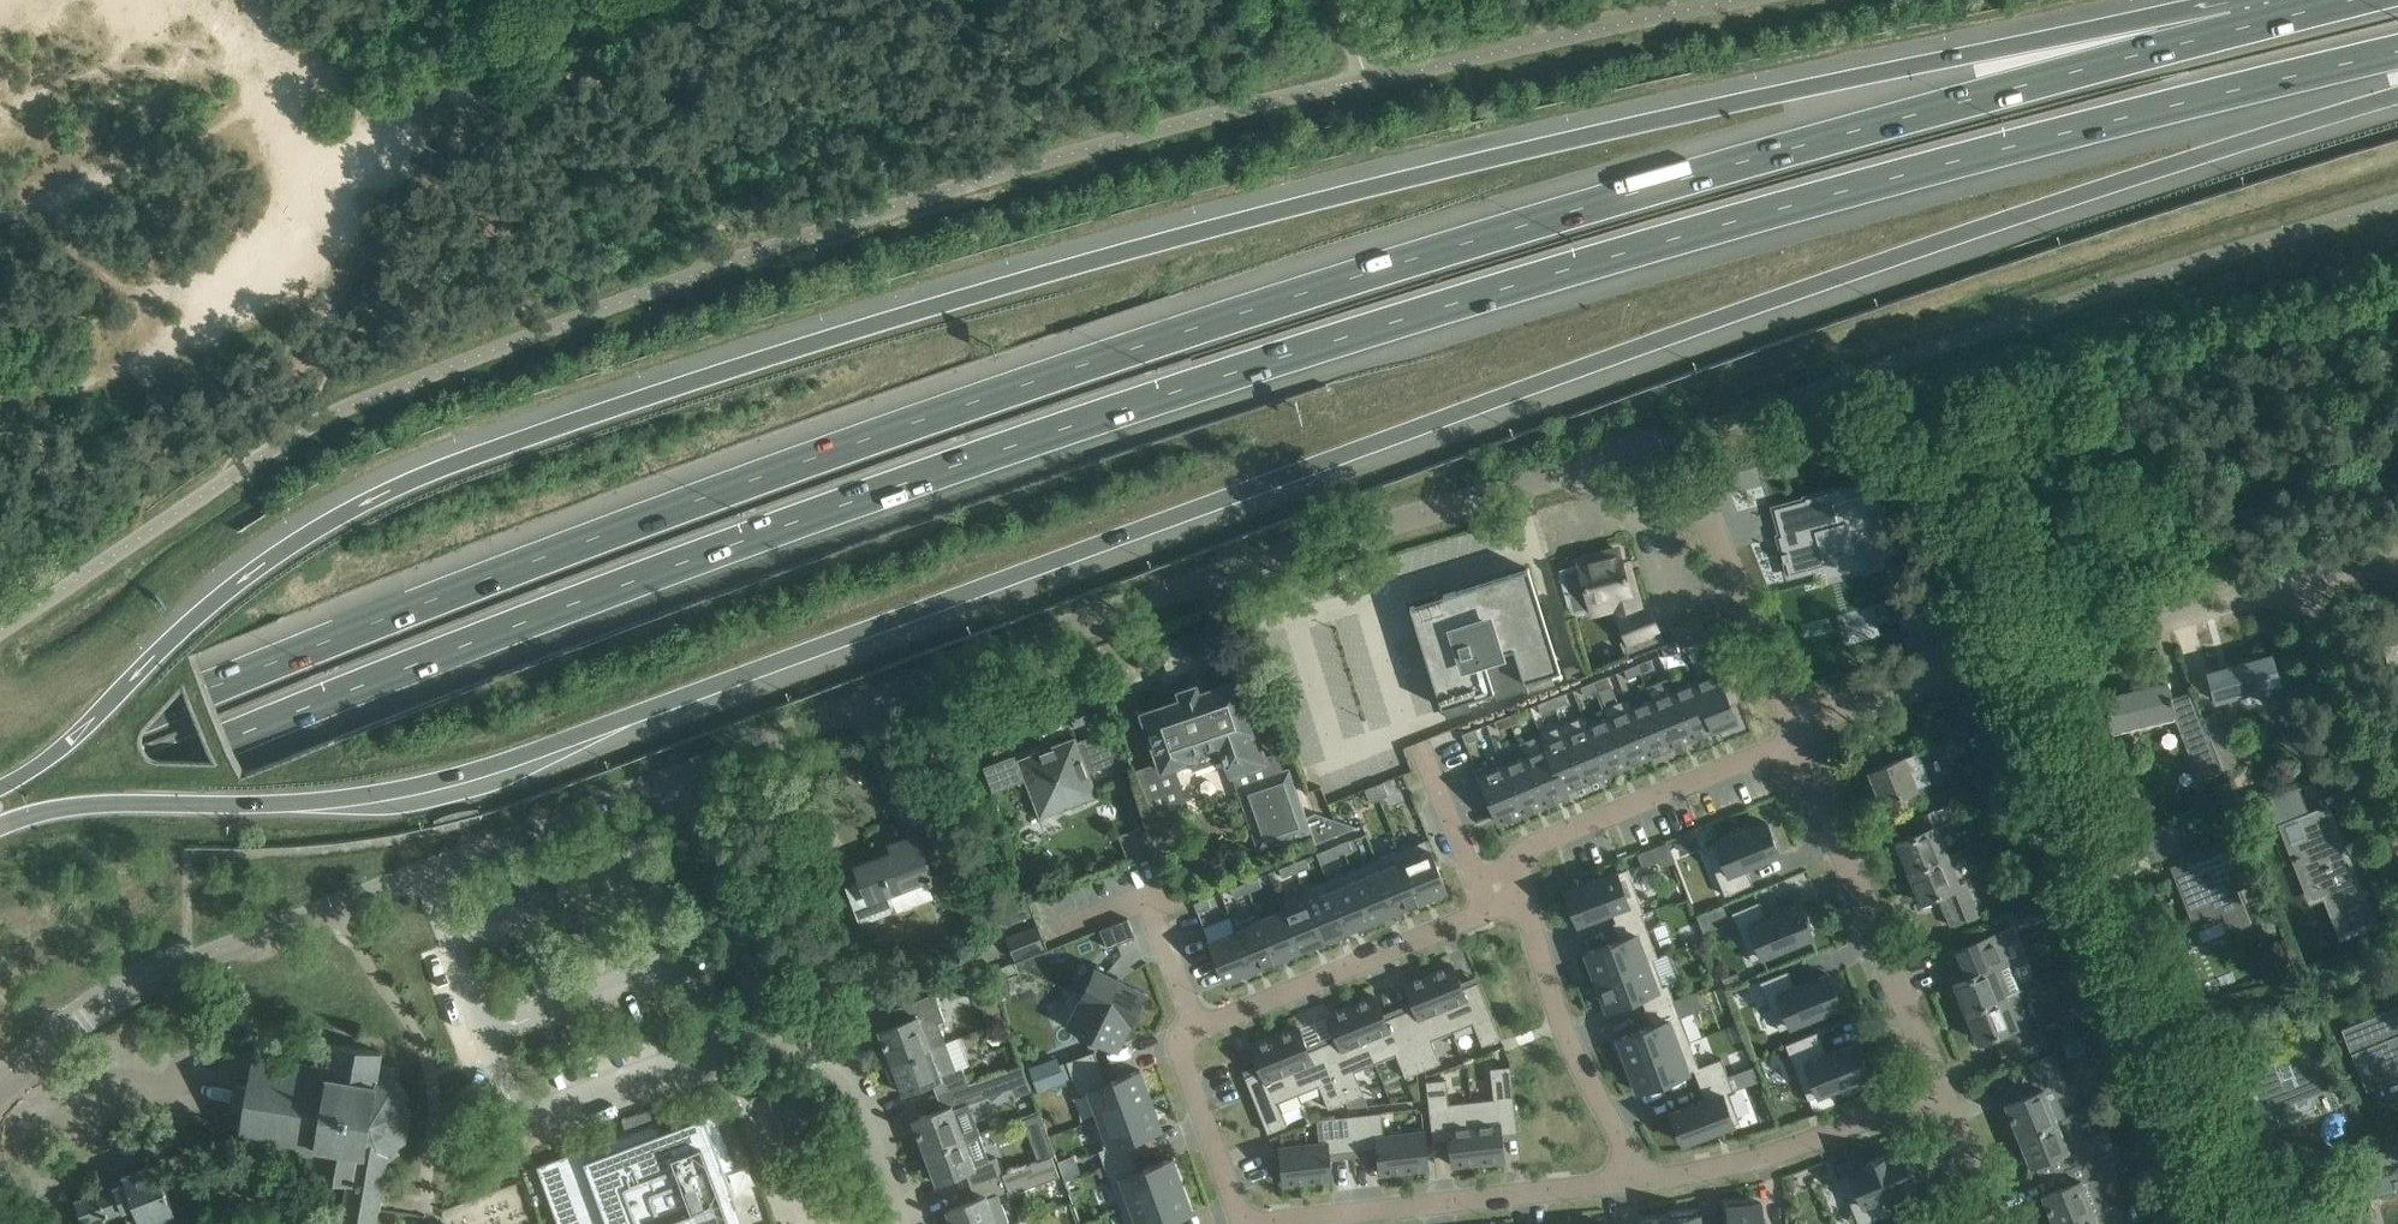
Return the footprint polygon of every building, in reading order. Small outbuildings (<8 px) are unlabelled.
[(1782,463),(1785,476),(1798,472),(1794,460),(1782,463)] [(1801,500),(1771,508),(1780,540),(1783,540),(1786,552),(1782,554),(1784,563),(1786,562),(1789,573),(1822,564),(1821,559),(1851,551),(1853,561),(1876,554),(1870,535),(1870,531),(1883,527),(1870,481),(1836,491),(1836,489),(1802,498),(1803,500),(1801,500)] [(1592,611),(1593,610),(1591,601),(1613,595),(1617,611),(1639,605),(1630,571),(1624,572),(1618,549),(1578,559),(1579,565),(1560,570),(1572,612),(1591,607),(1592,611)] [(1424,630),(1419,631),(1421,637),(1420,637),(1425,655),(1441,706),(1467,698),(1476,695),(1493,690),(1524,680),(1527,688),(1528,691),(1554,683),(1550,672),(1560,669),(1528,567),(1438,595),(1436,589),(1434,589),(1435,592),(1438,603),(1436,603),(1434,604),(1433,605),(1431,606),(1430,607),(1429,609),(1427,610),(1426,612),(1425,613),(1424,615),(1424,617),(1423,619),(1423,621),(1423,622),(1423,624),(1423,626),(1423,628),(1424,630)] [(1914,592),(1894,599),(1911,644),(1951,630),(1933,578),(1912,586),(1914,592)] [(1663,643),(1649,607),(1618,619),(1626,640),(1622,642),(1628,657),(1663,643)] [(1672,627),(1680,646),(1707,635),(1699,616),(1672,627)] [(2378,624),(2388,659),(2397,656),(2397,619),(2378,624)] [(1675,641),(1661,646),(1665,656),(1678,650),(1675,641)] [(2271,654),(2207,671),(2215,699),(2237,694),(2236,688),(2262,681),(2268,705),(2296,697),(2287,665),(2275,668),(2271,654)] [(1654,668),(1651,658),(1637,664),(1641,673),(1654,668)] [(1641,673),(1637,664),(1623,669),(1627,678),(1641,673)] [(1714,729),(1736,719),(1730,704),(1740,700),(1728,671),(1718,675),(1717,673),(1695,682),(1714,729)] [(1611,685),(1608,675),(1594,681),(1598,690),(1611,685)] [(1182,698),(1142,712),(1159,761),(1161,769),(1175,764),(1191,759),(1189,754),(1194,752),(1221,743),(1223,750),(1221,750),(1224,757),(1225,757),(1226,760),(1232,775),(1238,773),(1249,769),(1254,782),(1281,773),(1276,756),(1265,759),(1255,731),(1262,729),(1253,704),(1247,707),(1238,679),(1198,692),(1196,684),(1179,690),(1182,698)] [(1598,690),(1594,681),(1580,686),(1584,695),(1598,690)] [(2169,694),(2166,683),(2151,687),(2150,681),(2132,685),(2133,691),(2105,698),(2108,709),(2106,709),(2108,716),(2109,715),(2113,731),(2111,732),(2112,734),(2175,719),(2199,778),(2200,778),(2200,776),(2204,774),(2205,777),(2224,770),(2202,715),(2200,715),(2191,691),(2171,697),(2170,694),(2169,694)] [(1695,682),(1673,691),(1692,737),(1714,729),(1695,682)] [(1671,746),(1692,737),(1673,691),(1662,695),(1652,700),(1671,746)] [(1565,693),(1551,698),(1555,707),(1568,702),(1565,693)] [(1605,706),(1628,764),(1650,754),(1631,708),(1627,697),(1605,706)] [(1541,713),(1555,707),(1551,698),(1537,703),(1541,713)] [(1631,708),(1650,754),(1671,746),(1652,700),(1631,708)] [(1628,764),(1605,706),(1604,707),(1608,717),(1589,725),(1584,715),(1607,772),(1628,764)] [(2202,715),(2224,770),(2237,765),(2221,709),(2202,715)] [(1511,724),(1525,719),(1522,710),(1508,715),(1511,724)] [(1511,724),(1508,715),(1494,721),(1498,730),(1511,724)] [(1562,724),(1585,781),(1607,772),(1584,715),(1562,724)] [(1563,790),(1565,790),(1585,781),(1562,724),(1539,733),(1545,748),(1563,790)] [(1975,780),(2007,767),(1990,725),(1974,731),(1982,754),(1973,757),(1969,765),(1975,780)] [(1465,743),(1480,737),(1476,728),(1461,734),(1465,743)] [(983,766),(993,792),(1025,779),(1040,818),(1098,795),(1075,736),(1012,761),(1010,756),(983,766)] [(1545,748),(1525,757),(1544,803),(1567,794),(1565,790),(1563,790),(1545,748)] [(1917,787),(1931,781),(1918,752),(1904,757),(1869,772),(1882,802),(1917,788),(1917,787)] [(1544,803),(1525,757),(1503,766),(1523,812),(1544,803)] [(1503,766),(1479,776),(1498,822),(1523,812),(1503,766)] [(2013,784),(2007,767),(1975,780),(1982,796),(2013,784)] [(1281,773),(1254,782),(1274,842),(1311,829),(1314,841),(1359,826),(1318,813),(1318,814),(1307,818),(1290,770),(1281,773)] [(1383,781),(1365,789),(1370,802),(1389,795),(1383,781)] [(2300,786),(2255,798),(2268,832),(2296,821),(2302,836),(2288,841),(2295,857),(2293,858),(2295,861),(2296,860),(2305,883),(2318,878),(2325,895),(2327,894),(2336,915),(2338,914),(2346,935),(2366,927),(2365,924),(2370,922),(2364,906),(2366,905),(2357,881),(2354,882),(2348,866),(2351,865),(2341,841),(2339,842),(2332,826),(2335,825),(2327,806),(2309,814),(2299,787),(2300,787),(2300,786)] [(1187,835),(1176,804),(1151,813),(1157,829),(1163,844),(1187,835)] [(1898,841),(1910,871),(1946,856),(1935,828),(1954,820),(1947,804),(1917,817),(1923,831),(1898,841)] [(1779,853),(1766,821),(1705,847),(1724,895),(1753,883),(1746,867),(1779,853)] [(2170,822),(2141,829),(2145,848),(2175,842),(2170,822)] [(1118,835),(1127,858),(1163,844),(1157,829),(1144,834),(1141,826),(1118,835)] [(2027,827),(2009,835),(2024,848),(2035,844),(2027,827)] [(893,853),(885,856),(882,849),(874,853),(876,860),(857,867),(862,880),(846,886),(858,919),(865,922),(891,912),(894,905),(890,895),(933,879),(931,875),(932,874),(917,833),(890,843),(893,853)] [(1344,852),(1358,846),(1354,837),(1341,843),(1344,852)] [(1420,900),(1446,889),(1426,838),(1399,849),(1420,900)] [(1666,842),(1655,846),(1660,860),(1662,866),(1674,862),(1666,842)] [(2171,867),(2196,927),(2202,924),(2203,926),(2213,921),(2213,920),(2222,916),(2227,930),(2248,922),(2235,888),(2250,883),(2234,842),(2171,867)] [(1341,843),(1327,848),(1331,858),(1344,852),(1341,843)] [(1375,859),(1396,910),(1420,900),(1399,849),(1375,859)] [(1958,885),(1946,856),(1910,871),(1922,901),(1937,894),(1950,925),(1979,913),(1966,882),(1958,885)] [(1296,872),(1310,866),(1306,857),(1293,862),(1296,872)] [(1375,859),(1351,869),(1372,919),(1396,910),(1375,859)] [(1293,862),(1279,868),(1283,877),(1296,872),(1293,862)] [(1611,910),(1615,921),(1616,923),(1641,914),(1644,913),(1627,868),(1566,891),(1578,923),(1611,910)] [(1348,929),(1372,919),(1351,869),(1327,879),(1348,929)] [(1248,891),(1262,886),(1258,876),(1245,882),(1248,891)] [(1348,929),(1327,879),(1302,889),(1304,894),(1323,940),(1348,929)] [(1248,891),(1245,882),(1231,888),(1235,897),(1248,891)] [(1304,894),(1280,904),(1282,909),(1299,949),(1323,940),(1304,894)] [(2024,907),(2031,923),(2062,910),(2055,894),(2024,907)] [(1208,897),(1194,903),(1198,912),(1211,906),(1208,897)] [(1810,929),(1813,928),(1805,909),(1802,910),(1800,904),(1766,917),(1759,900),(1731,912),(1751,960),(1813,935),(1810,929)] [(1299,949),(1282,909),(1261,918),(1277,958),(1299,949)] [(1704,912),(1697,915),(1704,933),(1712,929),(1704,912)] [(1232,924),(1234,929),(1251,969),(1277,958),(1261,918),(1259,913),(1232,924)] [(1585,952),(1596,980),(1652,959),(1658,957),(1641,914),(1616,923),(1615,921),(1613,922),(1619,939),(1585,952)] [(2274,916),(2261,920),(2266,933),(2278,928),(2274,916)] [(1135,936),(1128,918),(1100,929),(1107,947),(1135,936)] [(1045,948),(1036,926),(1008,937),(1016,959),(1045,948)] [(1226,979),(1251,969),(1234,929),(1209,939),(1226,979)] [(1968,976),(1955,982),(1961,997),(1957,998),(1962,1009),(1966,1008),(1967,1012),(2014,993),(2014,992),(2020,990),(1997,933),(1957,949),(1968,976)] [(1662,986),(1652,959),(1596,980),(1607,1008),(1640,996),(1646,1010),(1674,1000),(1668,984),(1662,986)] [(1501,1037),(1478,981),(1462,987),(1453,965),(1429,974),(1452,1030),(1473,1022),(1482,1045),(1501,1037)] [(2081,996),(2096,989),(2087,967),(2072,974),(2081,996)] [(1145,992),(1096,968),(1082,995),(1131,1019),(1145,992)] [(1795,987),(1788,970),(1760,981),(1779,1030),(1841,1004),(1828,973),(1795,987)] [(1738,972),(1722,978),(1725,987),(1741,981),(1738,972)] [(1429,974),(1405,984),(1414,1007),(1400,1013),(1423,1069),(1440,1062),(1431,1039),(1452,1030),(1429,974)] [(1058,1019),(1117,1048),(1131,1019),(1082,995),(1072,990),(1058,1019)] [(879,1030),(891,1062),(945,1042),(938,1023),(946,1020),(935,992),(893,1008),(899,1022),(879,1030)] [(2014,993),(1967,1012),(1979,1041),(2000,1033),(2004,1043),(2000,1044),(2006,1060),(2046,1044),(2040,1028),(2030,1032),(2014,993)] [(1385,1019),(1376,996),(1352,1006),(1375,1062),(1396,1053),(1405,1076),(1423,1069),(1400,1013),(1385,1019)] [(1628,1064),(1689,1041),(1674,1000),(1646,1010),(1651,1025),(1618,1038),(1628,1064)] [(1323,1044),(1346,1101),(1364,1093),(1354,1070),(1375,1062),(1352,1006),(1328,1015),(1338,1038),(1323,1044)] [(2341,1029),(2351,1055),(2354,1054),(2366,1086),(2376,1082),(2377,1084),(2382,1082),(2381,1080),(2397,1074),(2397,1006),(2341,1029)] [(1000,1011),(985,1016),(989,1025),(1004,1020),(1000,1011)] [(1299,1027),(1275,1037),(1298,1093),(1319,1085),(1328,1108),(1346,1101),(1323,1044),(1308,1050),(1299,1027)] [(1808,1099),(1869,1074),(1856,1042),(1827,1054),(1817,1031),(1785,1044),(1808,1099)] [(2265,1125),(2335,1098),(2311,1036),(2240,1064),(2265,1125)] [(1251,1047),(1261,1070),(1245,1076),(1268,1132),(1287,1125),(1277,1102),(1298,1093),(1275,1037),(1251,1047)] [(2075,1038),(2061,1043),(2066,1055),(2080,1050),(2075,1038)] [(937,1095),(969,1083),(953,1039),(891,1062),(886,1064),(892,1081),(897,1079),(902,1092),(932,1081),(937,1095)] [(1689,1041),(1628,1064),(1638,1091),(1694,1070),(1699,1085),(1727,1074),(1721,1058),(1699,1066),(1689,1041)] [(240,1138),(239,1140),(241,1140),(240,1143),(244,1143),(244,1140),(265,1143),(264,1146),(269,1147),(270,1144),(289,1147),(288,1150),(294,1150),(294,1148),(312,1151),(312,1155),(314,1156),(310,1176),(347,1182),(340,1223),(376,1223),(378,1208),(382,1208),(384,1197),(380,1196),(387,1160),(401,1150),(397,1144),(408,1137),(413,1111),(404,1101),(410,1097),(397,1079),(399,1068),(379,1064),(381,1051),(333,1043),(329,1066),(254,1053),(249,1082),(236,1080),(232,1108),(244,1111),(240,1138)] [(1066,1061),(1072,1077),(1101,1067),(1095,1050),(1066,1061)] [(2056,1065),(2052,1055),(2055,1053),(2054,1052),(2023,1065),(2034,1091),(2005,1103),(2018,1136),(2058,1120),(2071,1115),(2071,1113),(2065,1116),(2053,1086),(2065,1082),(2058,1064),(2056,1065)] [(1755,1063),(1748,1066),(1752,1078),(1760,1075),(1755,1063)] [(1490,1068),(1494,1098),(1471,1100),(1478,1161),(1504,1158),(1501,1133),(1518,1132),(1510,1065),(1490,1068)] [(1061,1067),(1032,1077),(1037,1091),(1066,1081),(1061,1067)] [(1094,1118),(1094,1119),(1151,1099),(1140,1069),(1106,1082),(1101,1067),(1072,1077),(1078,1093),(1089,1089),(1099,1116),(1094,1118)] [(912,1119),(924,1151),(964,1136),(978,1131),(967,1103),(985,1096),(990,1099),(995,1094),(1000,1090),(1006,1087),(1013,1085),(1006,1068),(969,1083),(937,1095),(942,1108),(912,1119)] [(1727,1074),(1699,1085),(1705,1099),(1671,1112),(1683,1143),(1739,1121),(1728,1092),(1734,1090),(1727,1074)] [(1433,1141),(1450,1139),(1453,1164),(1478,1161),(1471,1100),(1449,1103),(1446,1078),(1426,1080),(1433,1141)] [(794,1091),(774,1098),(791,1143),(811,1136),(794,1091)] [(1161,1128),(1151,1099),(1094,1119),(1104,1147),(1099,1149),(1105,1166),(1133,1155),(1128,1141),(1161,1128)] [(737,1167),(716,1111),(662,1131),(658,1120),(537,1165),(559,1223),(745,1223),(726,1171),(737,1167)] [(1353,1150),(1377,1147),(1380,1172),(1428,1167),(1424,1131),(1384,1136),(1381,1111),(1349,1115),(1353,1150)] [(1353,1150),(1349,1115),(1317,1119),(1320,1143),(1280,1148),(1284,1183),(1331,1177),(1329,1153),(1353,1150)] [(2071,1115),(2058,1120),(2018,1136),(2030,1166),(2059,1154),(2066,1169),(2096,1157),(2088,1138),(2082,1140),(2071,1115)] [(964,1136),(924,1151),(936,1182),(966,1171),(970,1184),(1002,1172),(996,1156),(974,1164),(964,1136)] [(2119,1160),(2115,1149),(2096,1157),(2100,1168),(2119,1160)] [(1888,1214),(1881,1197),(1914,1184),(1901,1152),(1885,1159),(1884,1156),(1865,1164),(1866,1166),(1858,1170),(1842,1176),(1840,1177),(1858,1223),(1864,1223),(1888,1214)] [(1120,1207),(1182,1184),(1172,1158),(1138,1170),(1133,1155),(1105,1166),(1120,1207)] [(2053,1223),(2066,1223),(2108,1207),(2096,1177),(2103,1174),(2100,1168),(2096,1157),(2066,1169),(2071,1183),(2042,1195),(2053,1223)] [(1853,1158),(1837,1164),(1842,1176),(1858,1170),(1853,1158)] [(157,1162),(113,1178),(115,1185),(76,1199),(81,1212),(76,1214),(80,1223),(82,1223),(119,1210),(125,1223),(129,1223),(130,1223),(164,1223),(162,1217),(175,1213),(157,1162)] [(2386,1171),(2390,1187),(2397,1185),(2397,1168),(2386,1171)] [(952,1223),(996,1223),(986,1197),(1008,1188),(1002,1172),(970,1184),(976,1198),(946,1209),(952,1223)] [(1120,1207),(1126,1223),(1158,1223),(1192,1211),(1182,1184),(1120,1207)] [(1729,1223),(1764,1223),(1761,1202),(1755,1202),(1755,1201),(1735,1203),(1735,1205),(1727,1206),(1729,1223)] [(2108,1207),(2066,1223),(2123,1223),(2115,1204),(2108,1207)] [(44,1211),(36,1214),(40,1223),(59,1223),(53,1208),(44,1211)] [(1699,1214),(1693,1214),(1693,1213),(1672,1215),(1673,1217),(1668,1217),(1668,1223),(1700,1223),(1699,1214)]
